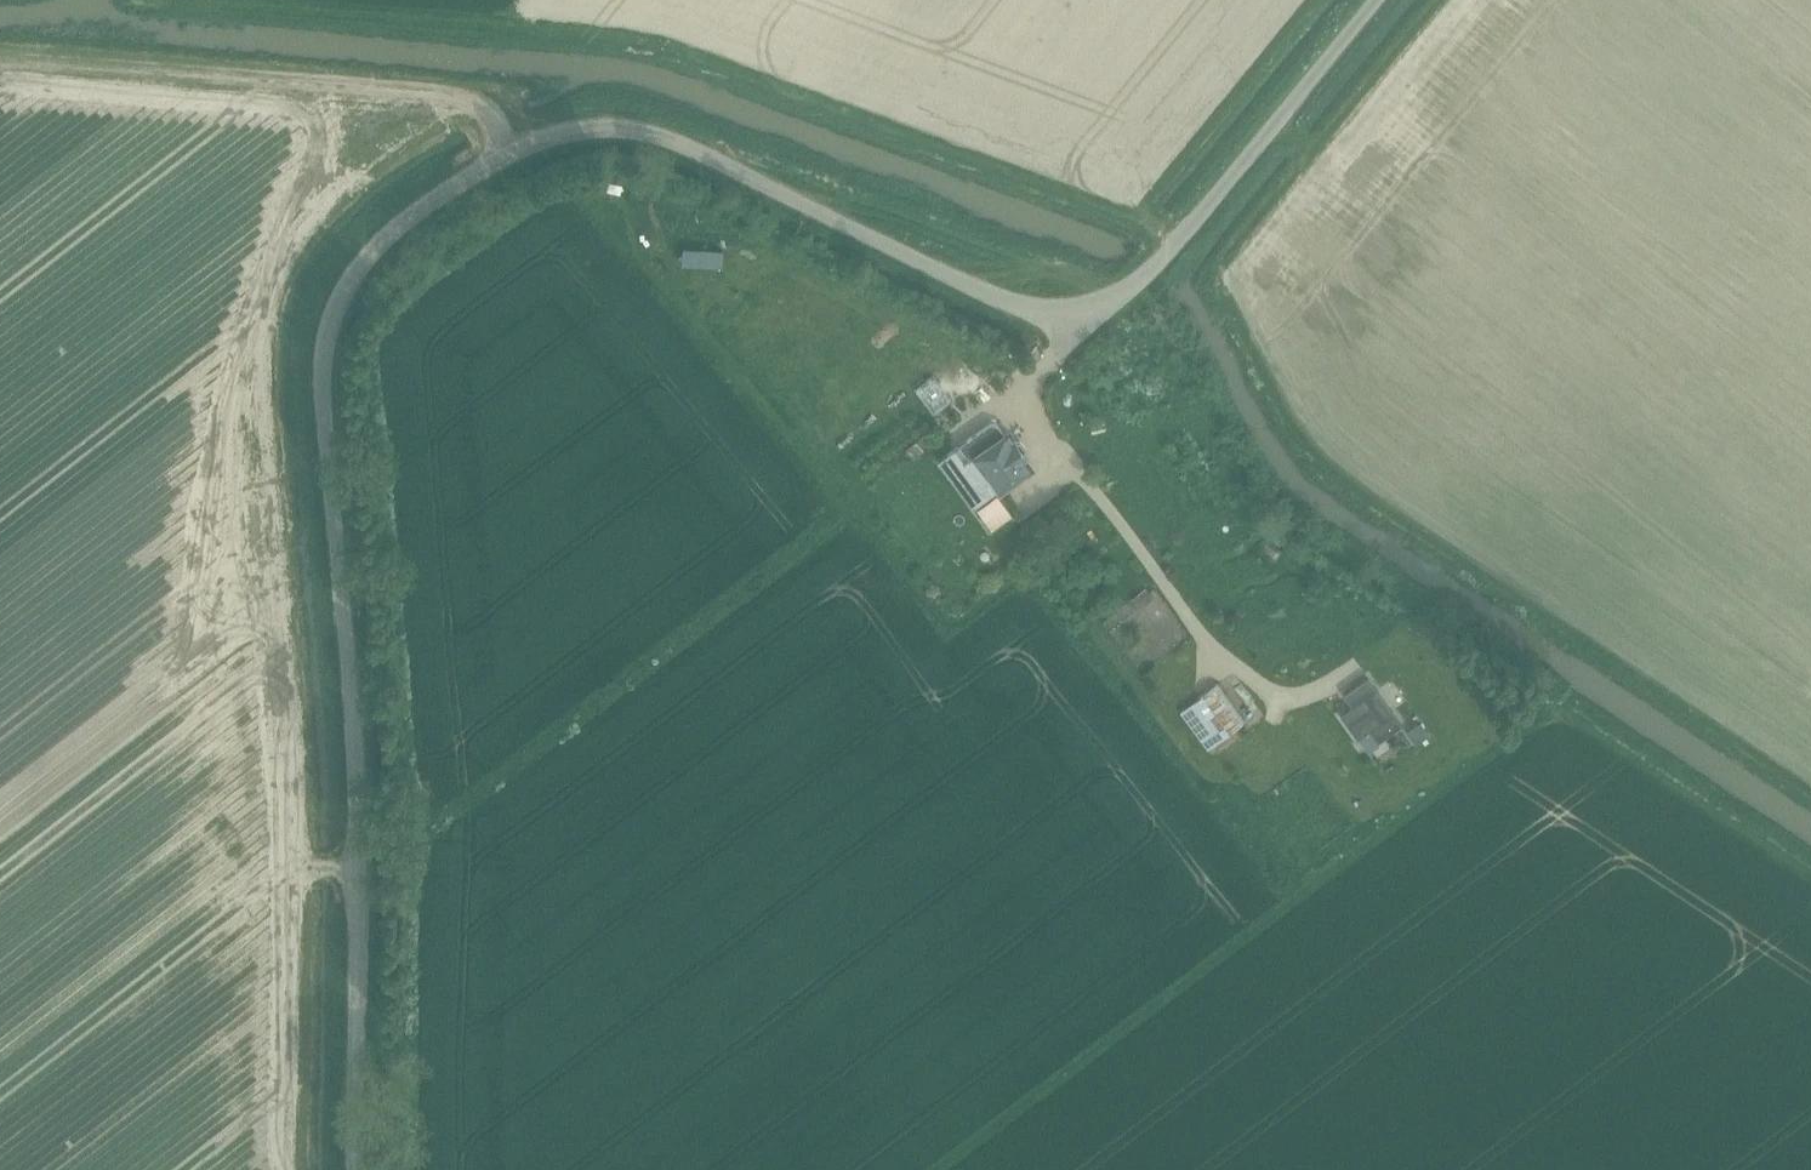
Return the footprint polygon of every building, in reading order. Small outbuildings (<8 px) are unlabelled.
[(948,473),(947,473),(973,508),(999,490),(1001,493),(1031,471),(1021,458),(1026,455),(1024,452),(1026,447),(1020,440),(1016,440),(1014,438),(1010,441),(1004,433),(1003,433),(997,424),(991,422),(976,433),(975,433),(960,444),(960,445),(967,455),(963,458),(965,461),(948,473)] [(1251,721),(1271,709),(1245,669),(1226,681),(1251,721)] [(1352,706),(1340,714),(1358,739),(1370,730),(1378,742),(1402,724),(1368,676),(1344,694),(1352,706)]
